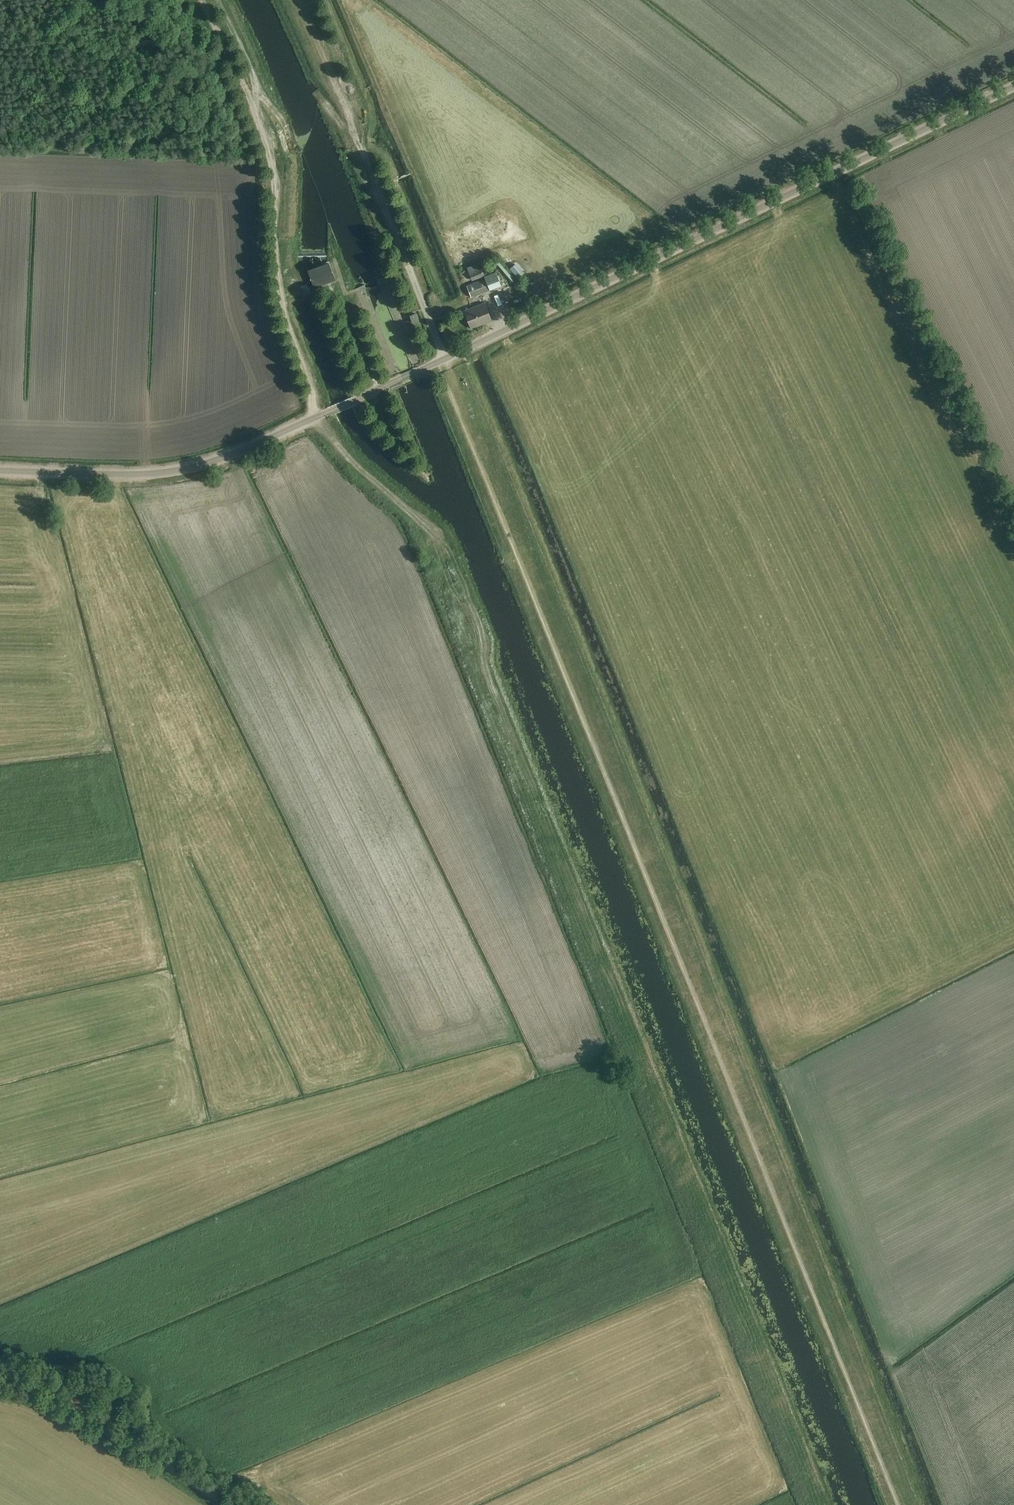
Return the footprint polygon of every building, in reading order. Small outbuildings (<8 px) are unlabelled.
[(520,279),(529,273),(522,261),(512,267),(520,279)] [(485,276),(480,263),(471,266),(473,272),(469,274),(473,283),(467,285),(472,297),(502,286),(496,272),(485,276)] [(315,288),(335,280),(329,264),(319,267),(309,271),(313,281),(315,288)] [(472,328),(491,322),(485,305),(466,311),(472,328)] [(417,315),(421,324),(427,321),(423,312),(417,315)] [(415,325),(419,323),(416,314),(411,316),(415,325)] [(440,585),(448,581),(444,571),(435,575),(440,585)]
